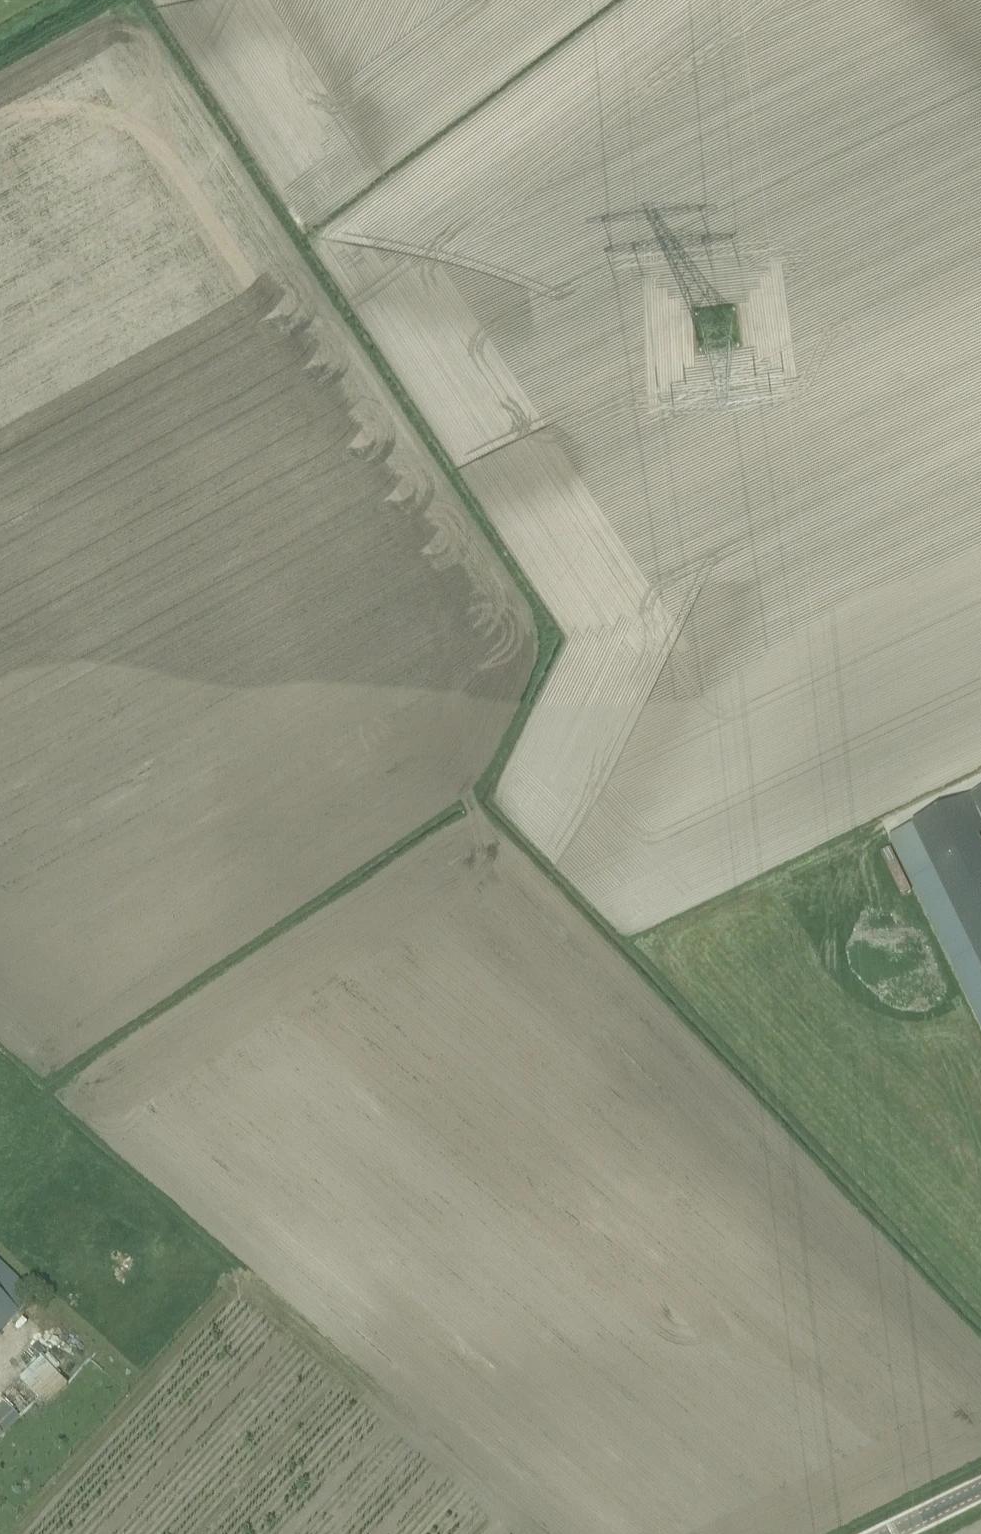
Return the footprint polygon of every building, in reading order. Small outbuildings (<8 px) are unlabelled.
[(911,826),(912,828),(980,971),(980,850),(976,840),(980,838),(980,792),(911,826)] [(19,1315),(0,1297),(0,1334),(19,1315)] [(62,1388),(40,1364),(0,1399),(0,1423),(26,1400),(36,1411),(62,1388)]
